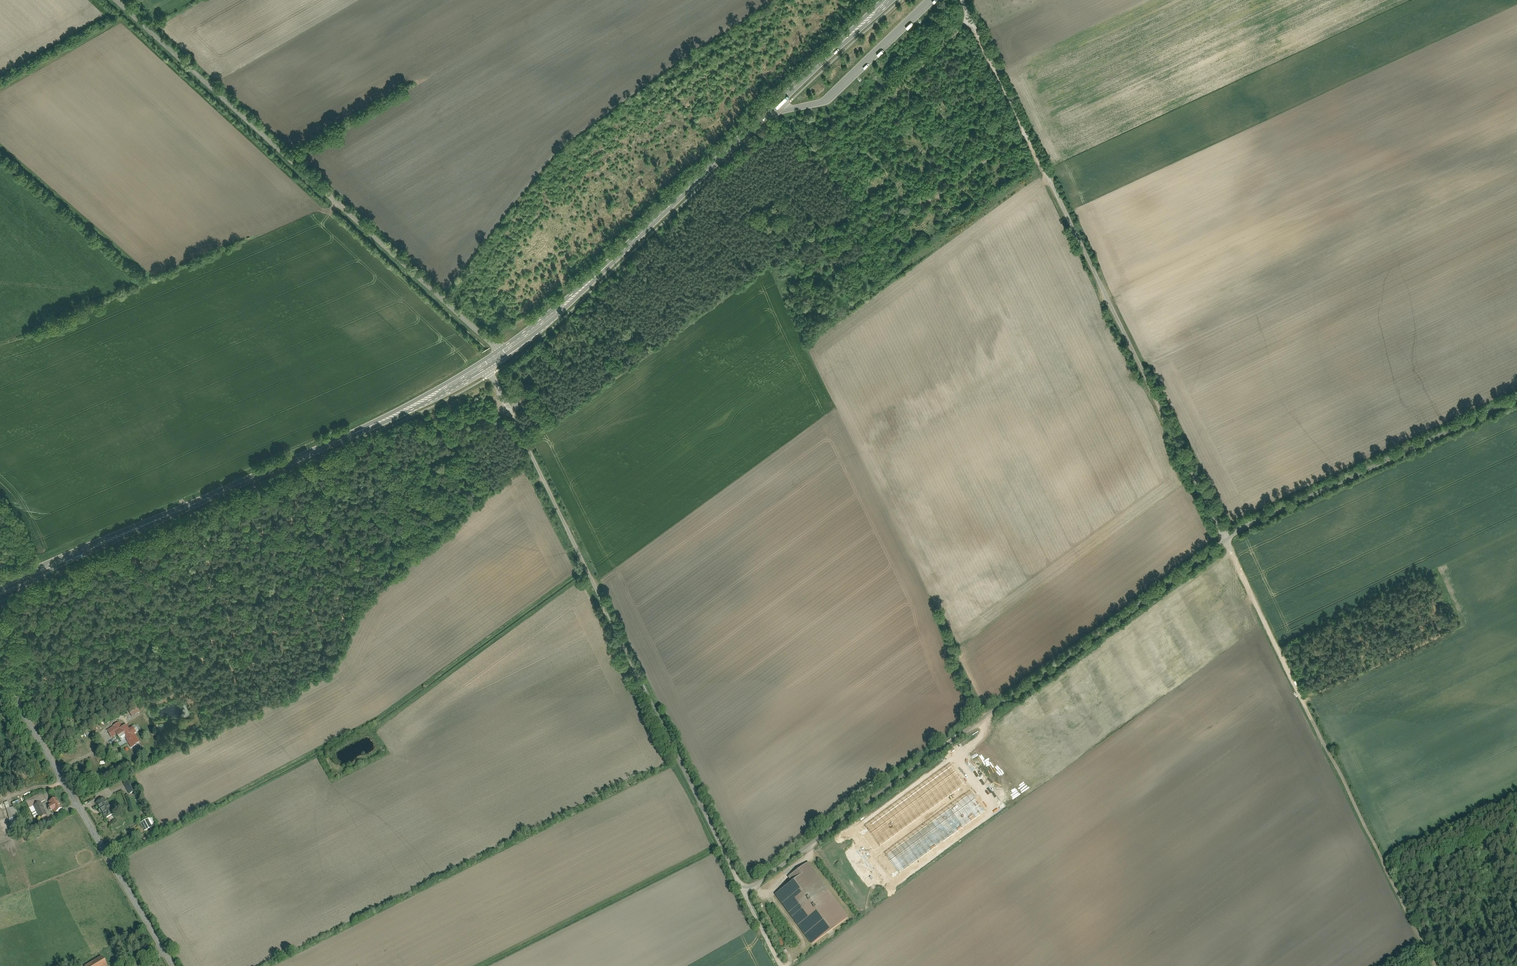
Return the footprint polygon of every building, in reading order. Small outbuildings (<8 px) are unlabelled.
[(138,708),(130,711),(133,717),(141,713),(138,708)] [(121,720),(104,730),(109,739),(116,734),(120,741),(125,738),(131,748),(140,743),(135,734),(136,733),(133,727),(130,728),(127,723),(124,725),(121,720)] [(130,781),(124,783),(129,794),(135,791),(130,781)] [(57,798),(49,802),(51,806),(48,807),(51,813),(53,812),(54,814),(63,809),(57,798)] [(105,798),(97,804),(107,820),(115,814),(105,798)] [(9,801),(4,803),(10,820),(11,823),(18,821),(12,804),(10,804),(9,801)] [(42,803),(33,807),(40,821),(49,817),(42,803)] [(150,817),(140,823),(145,830),(155,824),(150,817)] [(772,895),(811,946),(849,917),(808,862),(788,877),(791,881),(772,895)] [(85,965),(108,965),(109,965),(102,956),(85,965)]
